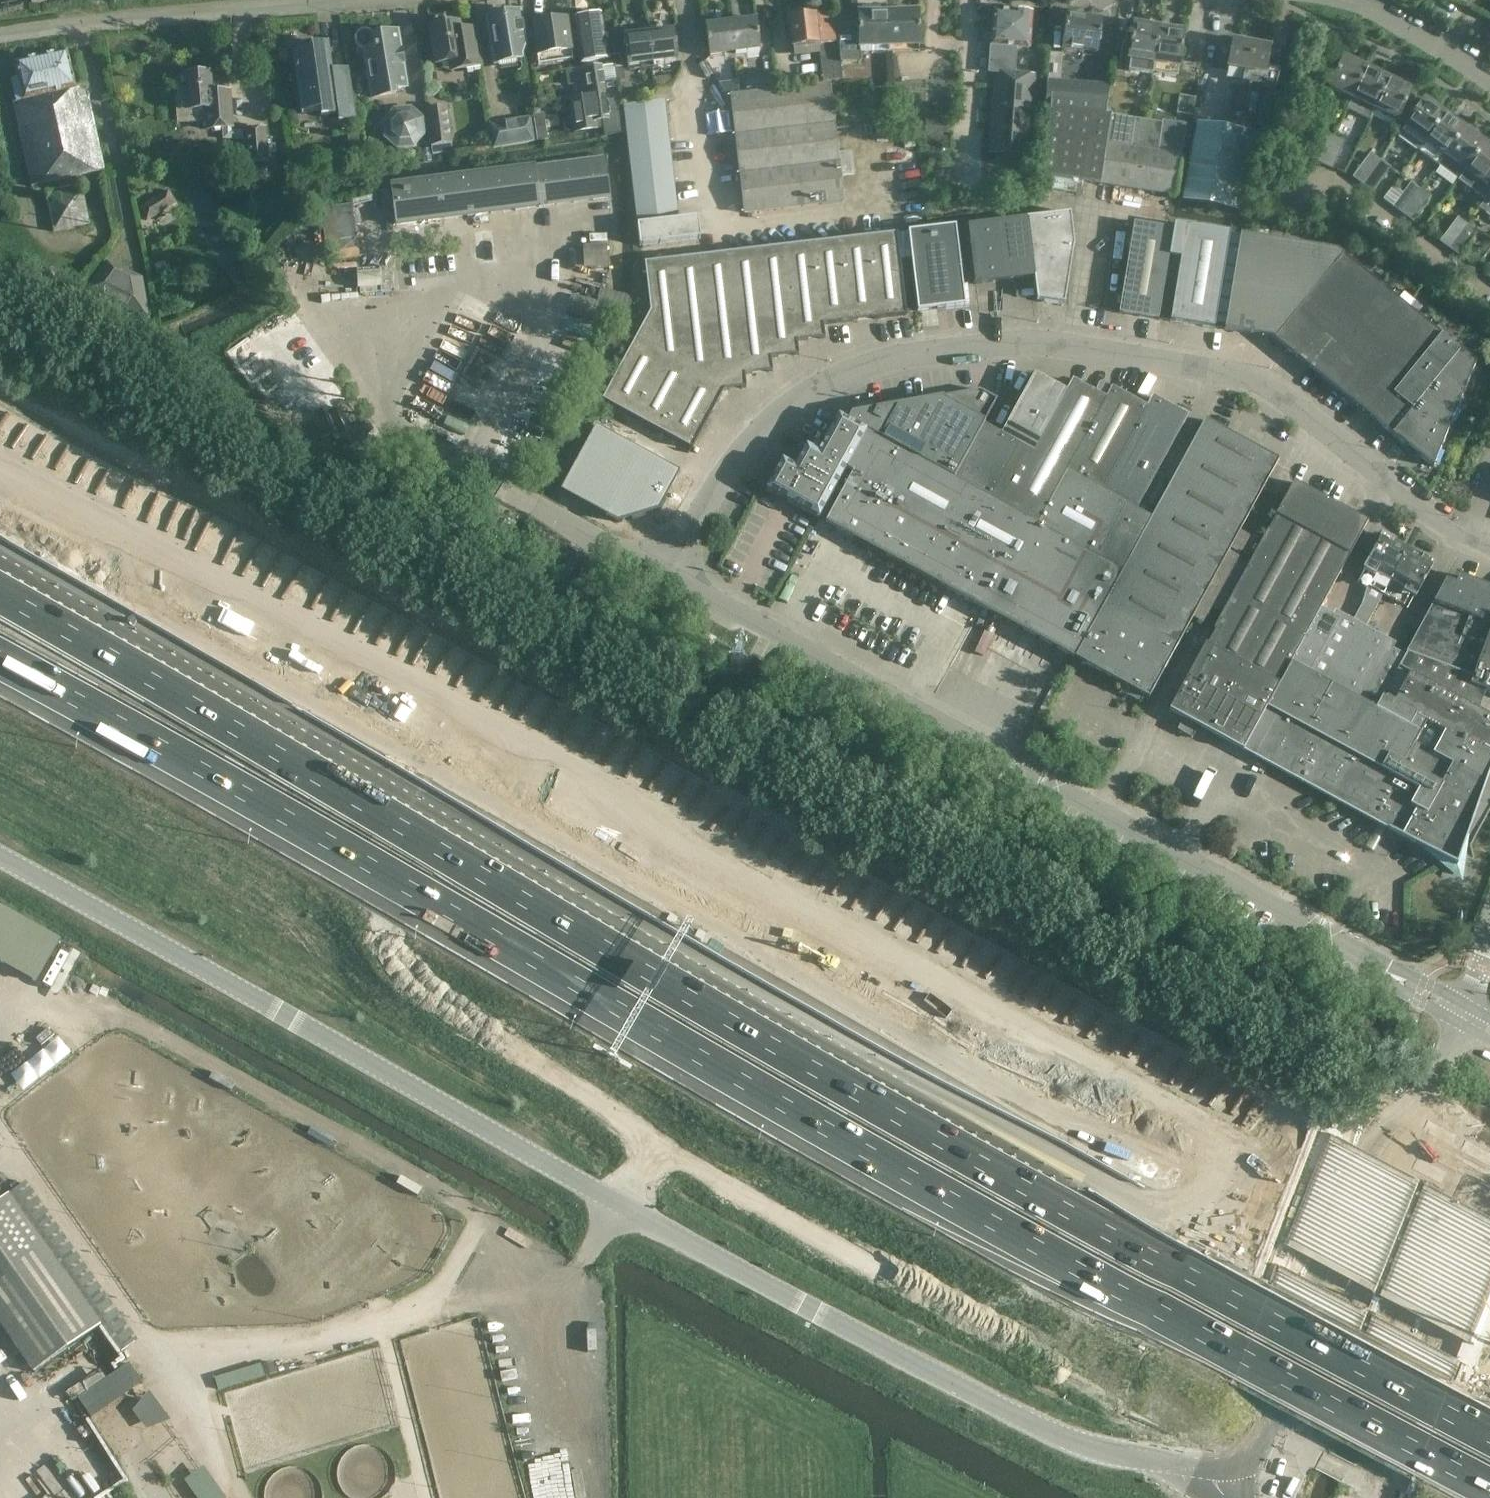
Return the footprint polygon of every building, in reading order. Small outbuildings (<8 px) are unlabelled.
[(1015,73),(1016,52),(1011,52),(1011,47),(1028,48),(1031,12),(993,9),(990,45),(998,46),(997,51),(990,51),(988,72),(994,72),(988,152),(1029,155),(1036,75),(1015,73)] [(917,10),(887,11),(888,47),(917,47),(917,10)] [(485,17),(493,64),(521,59),(520,56),(524,44),(519,11),(485,17)] [(788,17),(791,47),(792,57),(818,54),(821,81),(841,79),(839,62),(834,16),(834,11),(813,13),(813,14),(788,17)] [(851,16),(834,16),(839,62),(859,61),(858,48),(888,47),(887,11),(856,12),(857,19),(851,19),(851,16)] [(600,13),(574,17),(580,63),(606,59),(600,13)] [(1060,47),(1095,53),(1101,19),(1065,13),(1060,47)] [(572,59),(566,18),(531,23),(537,64),(572,59)] [(754,19),(729,22),(732,53),(758,50),(754,19)] [(459,30),(458,21),(428,26),(434,65),(449,62),(450,71),(480,66),(474,27),(459,30)] [(732,53),(729,22),(704,25),(707,57),(732,53)] [(1133,23),(1127,59),(1130,59),(1129,69),(1151,73),(1152,63),(1158,27),(1133,23)] [(1152,63),(1151,73),(1176,77),(1177,67),(1183,31),(1158,27),(1152,63)] [(358,47),(363,49),(371,97),(395,93),(394,88),(406,86),(397,31),(373,35),(370,30),(365,29),(360,29),(356,33),(354,38),(354,43),(358,47)] [(673,29),(647,32),(651,64),(677,60),(673,29)] [(651,64),(647,32),(622,35),(626,67),(651,64)] [(1197,122),(1182,198),(1239,208),(1254,124),(1265,126),(1278,69),(1265,67),(1269,46),(1232,39),(1227,67),(1227,73),(1229,78),(1232,81),(1234,82),(1226,127),(1204,123),(1197,122)] [(355,118),(349,74),(333,76),(330,61),(326,61),(324,43),(310,45),(310,40),(303,42),(297,46),(294,53),(292,53),(301,113),(320,110),(321,116),(337,114),(338,120),(355,118)] [(79,87),(75,88),(66,52),(16,64),(19,76),(11,78),(16,101),(13,102),(32,187),(104,171),(86,92),(79,87)] [(1061,53),(1049,52),(1044,109),(1050,110),(1106,114),(1108,85),(1058,81),(1061,53)] [(1353,98),(1367,67),(1345,56),(1330,87),(1353,98)] [(574,70),(566,72),(567,77),(568,85),(576,83),(578,96),(604,92),(603,83),(616,81),(613,65),(600,67),(600,66),(574,70)] [(1367,67),(1353,98),(1348,109),(1370,119),(1375,108),(1389,77),(1367,67)] [(622,68),(614,69),(616,80),(624,79),(622,68)] [(184,75),(187,112),(204,111),(205,131),(223,130),(223,139),(245,138),(247,163),(267,162),(265,128),(245,130),(233,130),(233,129),(229,91),(211,92),(210,72),(184,75)] [(1412,88),(1389,77),(1375,108),(1398,119),(1412,88)] [(763,78),(745,80),(747,93),(765,91),(763,78)] [(742,81),(731,82),(733,95),(744,94),(742,81)] [(841,201),(827,84),(765,91),(747,93),(744,94),(733,95),(729,95),(743,212),(841,201)] [(1284,104),(1302,107),(1306,88),(1287,85),(1284,104)] [(578,97),(568,99),(573,133),(598,130),(603,129),(604,136),(624,133),(617,91),(604,93),(604,92),(578,96),(578,97)] [(1196,98),(1193,121),(1197,122),(1204,123),(1208,100),(1196,98)] [(1397,137),(1417,152),(1446,113),(1425,98),(1397,137)] [(697,218),(677,220),(663,102),(622,107),(639,248),(700,240),(697,218)] [(410,106),(393,108),(382,120),(384,137),(396,148),(413,146),(424,134),(423,117),(410,106)] [(451,151),(445,106),(425,108),(431,154),(451,151)] [(1162,122),(1135,118),(1106,114),(1050,110),(1041,175),(1175,195),(1185,123),(1162,120),(1162,122)] [(547,126),(545,113),(535,115),(537,128),(547,126)] [(1417,152),(1437,166),(1466,128),(1446,113),(1417,152)] [(529,117),(489,124),(493,147),(532,141),(529,117)] [(888,117),(876,117),(876,140),(888,140),(888,117)] [(548,139),(547,126),(537,128),(539,140),(548,139)] [(1466,128),(1437,166),(1457,181),(1465,170),(1486,142),(1466,128)] [(1320,164),(1334,136),(1323,131),(1310,159),(1320,164)] [(358,133),(347,134),(348,145),(359,144),(358,133)] [(1334,136),(1320,164),(1332,169),(1345,142),(1334,136)] [(1486,142),(1465,170),(1486,185),(1489,179),(1489,145),(1486,142)] [(1352,177),(1363,186),(1379,159),(1370,153),(1352,177)] [(610,198),(605,157),(535,166),(535,165),(390,183),(395,226),(540,207),(610,198)] [(1379,159),(1363,186),(1372,192),(1390,167),(1379,159)] [(1265,180),(1288,184),(1290,173),(1267,169),(1265,180)] [(1041,176),(1039,188),(1081,194),(1082,182),(1041,176)] [(1288,184),(1265,180),(1263,192),(1286,195),(1288,184)] [(1392,207),(1402,214),(1420,189),(1411,182),(1392,207)] [(90,224),(82,188),(45,195),(53,233),(90,224)] [(1420,189),(1402,214),(1412,221),(1431,197),(1420,189)] [(174,205),(166,192),(138,208),(146,222),(174,205)] [(1283,207),(1286,195),(1263,192),(1261,203),(1283,207)] [(1489,192),(1477,208),(1489,218),(1489,192)] [(351,203),(319,208),(320,215),(326,251),(358,246),(351,203)] [(1026,218),(1033,277),(1036,300),(1038,300),(1065,303),(1073,246),(1074,246),(1069,212),(1026,218)] [(1440,241),(1449,249),(1467,224),(1458,217),(1440,241)] [(1033,277),(1026,218),(967,225),(974,284),(1033,277)] [(1119,312),(1139,316),(1158,319),(1168,258),(1173,228),(1134,222),(1123,289),(1119,312)] [(1467,224),(1449,249),(1459,256),(1477,232),(1467,224)] [(955,226),(908,232),(917,311),(965,305),(955,226)] [(1229,237),(1173,228),(1170,258),(1168,258),(1180,260),(1178,274),(1170,321),(1213,328),(1229,237)] [(649,313),(602,399),(692,447),(723,390),(745,388),(743,375),(771,371),(770,358),(798,354),(796,341),(824,338),(822,324),(905,314),(895,233),(643,263),(649,313)] [(1476,363),(1336,250),(1240,235),(1224,330),(1274,338),(1433,466),(1476,363)] [(586,261),(606,260),(605,242),(585,243),(586,261)] [(106,260),(85,290),(146,325),(140,280),(106,260)] [(391,291),(389,266),(358,268),(360,294),(391,291)] [(1036,375),(1002,436),(1001,437),(1019,447),(1035,455),(1070,393),(1068,392),(1036,375)] [(1106,401),(1106,400),(1073,383),(1068,392),(1070,393),(1035,455),(1019,447),(990,499),(1037,525),(1066,473),(1106,401)] [(853,413),(849,421),(868,432),(898,449),(955,480),(984,427),(983,426),(997,400),(980,390),(853,413)] [(1101,492),(1148,410),(1146,409),(1112,390),(1106,400),(1106,401),(1066,473),(1037,525),(1097,558),(1125,507),(1126,506),(1101,492)] [(1126,506),(1125,507),(1136,513),(1188,417),(1153,397),(1146,409),(1148,410),(1101,492),(1126,506)] [(807,446),(804,453),(796,467),(782,460),(766,489),(819,518),(868,432),(849,421),(839,416),(819,453),(807,446)] [(1122,571),(1074,659),(1149,700),(1278,459),(1204,419),(1122,571)] [(595,426),(560,491),(607,516),(606,518),(607,518),(608,517),(617,522),(631,518),(632,521),(634,521),(633,517),(643,514),(644,518),(646,517),(645,514),(659,510),(664,500),(666,501),(666,500),(665,499),(680,472),(595,426)] [(990,499),(1019,447),(1001,437),(1002,436),(984,427),(955,480),(990,499)] [(1097,558),(1037,525),(990,499),(955,480),(898,449),(868,432),(847,470),(854,473),(827,523),(1022,631),(1074,659),(1122,571),(1097,558)] [(1291,663),(1320,609),(1368,522),(1294,481),(1275,516),(1277,517),(1269,531),(1268,530),(1170,709),(1244,750),(1291,663)] [(504,547),(516,524),(505,518),(493,541),(504,547)] [(1383,596),(1408,550),(1382,535),(1362,571),(1367,574),(1361,584),(1383,596)] [(1434,564),(1408,550),(1383,596),(1402,607),(1408,596),(1415,600),(1434,564)] [(1489,629),(1489,588),(1458,576),(1455,583),(1446,580),(1404,655),(1398,667),(1477,710),(1484,690),(1469,685),(1489,629)] [(1366,590),(1362,605),(1374,611),(1381,599),(1366,590)] [(1332,686),(1364,628),(1335,612),(1333,616),(1320,609),(1291,663),(1332,686)] [(1375,709),(1398,667),(1404,655),(1392,649),(1395,645),(1364,628),(1332,686),(1375,709)] [(1469,685),(1484,690),(1489,693),(1489,629),(1469,685)] [(1398,667),(1375,709),(1332,686),(1291,663),(1244,750),(1254,756),(1395,833),(1455,869),(1489,770),(1489,717),(1477,710),(1398,667)] [(982,800),(993,806),(1000,794),(989,787),(982,800)] [(31,1198),(19,1206),(12,1197),(0,1206),(0,1323),(36,1376),(103,1330),(105,1329),(115,1322),(31,1198)] [(92,1416),(144,1380),(130,1360),(79,1396),(92,1416)] [(273,1362),(262,1365),(265,1376),(276,1373),(273,1362)] [(260,1363),(249,1367),(253,1380),(264,1376),(260,1363)] [(225,1374),(215,1377),(219,1390),(231,1387),(225,1374)] [(132,1405),(150,1429),(169,1415),(152,1391),(132,1405)] [(77,1450),(66,1460),(82,1479),(86,1476),(104,1497),(113,1490),(77,1450)]
